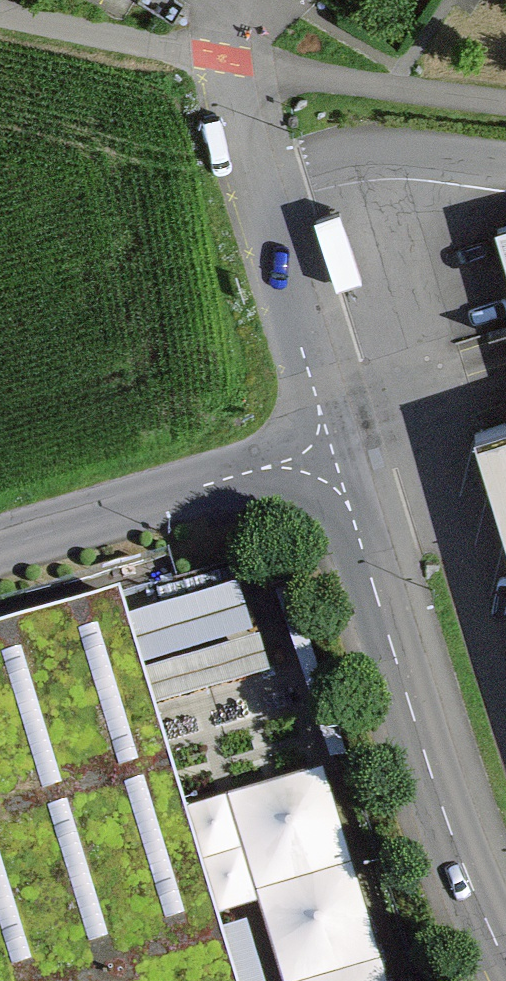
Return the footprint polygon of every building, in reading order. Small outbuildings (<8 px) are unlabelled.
[(457,446),(505,600),(505,431),(457,446)] [(185,631),(173,635),(181,658),(255,631),(237,585),(176,607),(185,631)] [(0,644),(0,980),(235,980),(125,607),(0,644)]
